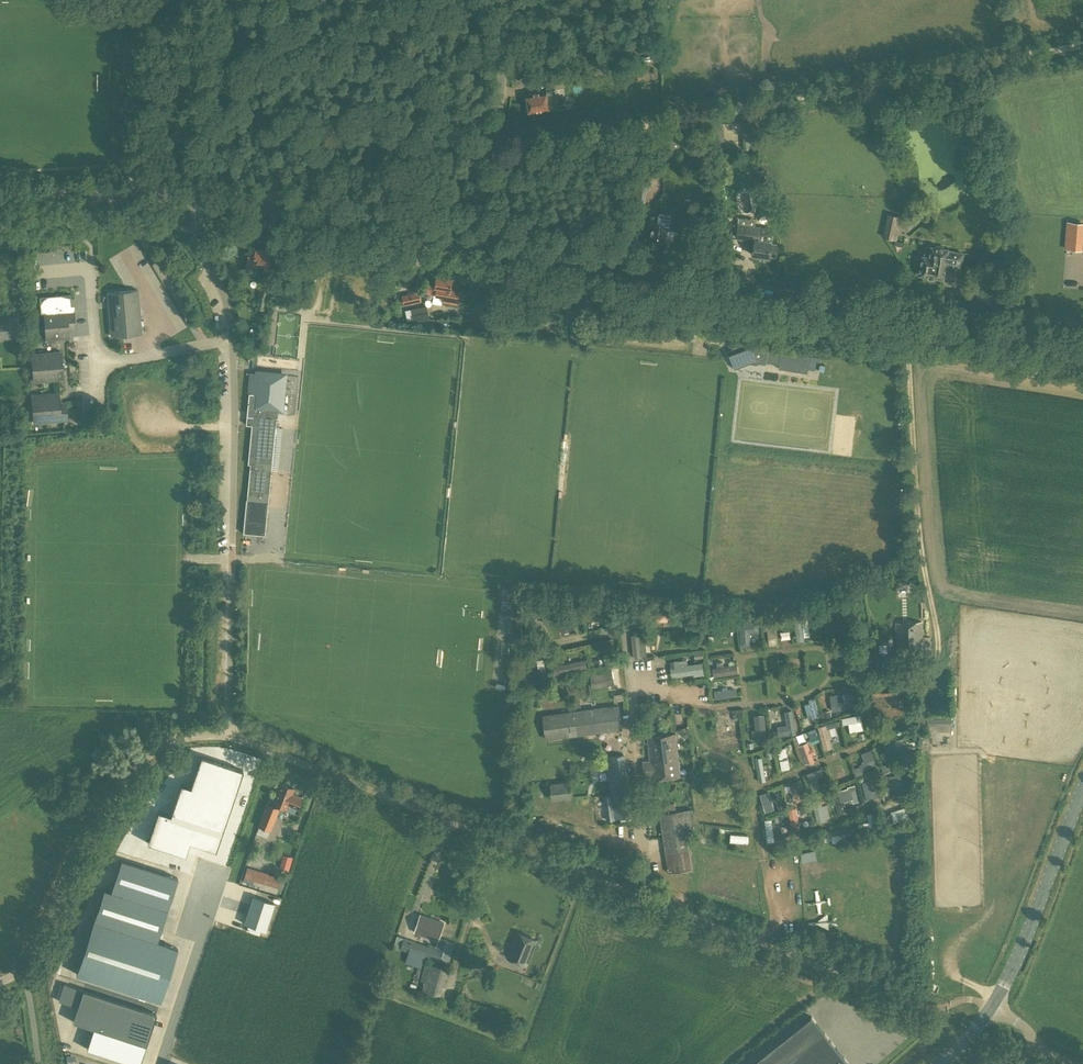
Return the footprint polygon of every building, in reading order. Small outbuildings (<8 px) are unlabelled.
[(644,63),(647,76),(660,74),(657,60),(644,63)] [(633,79),(644,77),(640,61),(630,64),(633,79)] [(558,108),(555,90),(546,92),(546,91),(526,95),(528,105),(526,106),(527,111),(529,111),(530,113),(549,110),(558,108)] [(723,124),(713,126),(717,152),(726,150),(723,124)] [(764,172),(756,172),(756,178),(755,178),(756,190),(766,190),(765,177),(764,177),(764,172)] [(633,177),(632,185),(648,187),(649,179),(633,177)] [(647,195),(630,192),(629,200),(645,202),(647,195)] [(666,244),(667,242),(674,243),(676,231),(669,230),(670,224),(669,225),(671,215),(660,213),(660,217),(653,216),(652,222),(649,241),(666,244)] [(897,239),(901,217),(888,215),(884,236),(897,239)] [(778,245),(772,244),(774,228),(738,224),(738,225),(734,224),(733,230),(732,230),(731,237),(755,240),(753,255),(761,256),(761,257),(761,258),(762,259),(764,259),(765,259),(766,258),(767,257),(770,257),(770,253),(777,254),(778,245)] [(1082,241),(1065,239),(1064,248),(1082,250),(1082,241)] [(258,248),(250,247),(248,261),(253,262),(253,263),(258,264),(256,272),(268,274),(272,250),(264,249),(264,247),(262,246),(259,247),(258,248)] [(960,268),(963,253),(932,248),(930,258),(923,256),(920,274),(927,276),(935,278),(935,277),(943,278),(945,265),(960,268)] [(451,290),(453,278),(437,276),(436,281),(433,280),(433,284),(428,283),(427,293),(444,296),(443,300),(458,303),(460,291),(451,290)] [(267,309),(270,290),(261,288),(257,307),(267,309)] [(140,317),(137,290),(127,291),(107,293),(108,308),(111,336),(124,335),(141,334),(140,325),(143,325),(142,317),(140,317)] [(404,305),(422,301),(420,292),(402,295),(404,305)] [(54,295),(38,297),(40,314),(43,313),(46,340),(69,338),(68,328),(77,327),(75,310),(73,310),(72,296),(72,294),(57,295),(54,295)] [(430,319),(427,306),(405,310),(407,320),(413,318),(414,322),(430,319)] [(17,316),(0,318),(0,333),(4,332),(5,339),(19,338),(17,316)] [(767,363),(769,349),(770,344),(742,339),(730,344),(733,350),(729,352),(735,369),(752,362),(766,365),(767,363)] [(769,349),(767,363),(780,365),(779,369),(808,374),(811,354),(782,349),(782,351),(769,349)] [(33,382),(63,379),(61,352),(31,354),(33,382)] [(811,356),(809,370),(815,371),(816,362),(821,362),(821,358),(811,356)] [(251,373),(247,416),(247,424),(252,425),(252,423),(252,422),(253,420),(277,422),(278,409),(281,409),(284,376),(251,373)] [(60,405),(58,393),(31,395),(34,423),(67,420),(66,405),(60,405)] [(277,422),(253,420),(252,422),(252,423),(252,425),(248,464),(251,464),(247,500),(244,533),(265,535),(270,492),(272,471),(277,424),(277,422)] [(504,587),(503,609),(512,609),(513,587),(504,587)] [(606,606),(589,606),(589,619),(606,619),(606,606)] [(822,607),(813,607),(814,616),(823,615),(822,607)] [(640,611),(627,612),(629,626),(641,625),(640,611)] [(805,636),(811,635),(810,618),(801,618),(801,617),(795,617),(796,641),(805,640),(805,636)] [(752,645),(752,631),(760,631),(760,622),(741,622),(742,645),(752,645)] [(924,656),(923,622),(897,623),(897,639),(898,639),(898,657),(924,656)] [(752,632),(753,644),(760,644),(760,632),(752,632)] [(633,633),(634,656),(645,656),(644,633),(633,633)] [(710,655),(714,676),(739,672),(735,651),(710,655)] [(605,665),(618,665),(618,654),(605,655),(605,665)] [(672,677),(705,673),(703,662),(688,664),(687,658),(670,660),(672,677)] [(554,666),(553,666),(555,675),(587,668),(585,659),(554,666)] [(593,688),(614,684),(612,671),(590,674),(593,688)] [(882,695),(882,714),(900,714),(899,686),(872,687),(872,696),(882,695)] [(714,691),(715,698),(738,695),(737,688),(714,691)] [(839,701),(853,700),(853,692),(839,693),(839,701)] [(838,694),(831,695),(833,710),(854,708),(853,701),(839,703),(838,694)] [(816,697),(809,698),(810,703),(806,703),(808,718),(819,717),(816,697)] [(542,715),(545,740),(605,732),(602,707),(542,715)] [(787,723),(781,724),(783,735),(798,732),(794,709),(785,710),(787,723)] [(823,712),(824,719),(831,718),(830,710),(823,712)] [(767,713),(755,714),(757,741),(768,741),(767,713)] [(843,724),(849,724),(850,731),(864,730),(862,714),(842,716),(843,724)] [(718,723),(720,737),(741,735),(739,724),(727,725),(727,722),(718,723)] [(819,726),(824,750),(833,748),(830,736),(839,734),(836,722),(819,726)] [(808,731),(810,737),(817,734),(815,728),(808,731)] [(652,779),(680,776),(675,734),(648,737),(650,760),(642,761),(643,777),(652,777),(652,779)] [(885,742),(885,756),(896,755),(895,742),(885,742)] [(777,748),(779,759),(788,757),(785,746),(777,748)] [(874,748),(862,752),(865,761),(857,764),(859,771),(880,763),(874,748)] [(606,820),(632,817),(624,755),(607,757),(611,794),(603,795),(606,820)] [(200,756),(197,766),(218,773),(221,763),(200,756)] [(756,756),(758,781),(766,780),(764,756),(756,756)] [(789,758),(780,760),(781,769),(790,768),(789,758)] [(221,763),(218,773),(239,780),(242,770),(221,763)] [(197,766),(194,776),(215,783),(218,773),(197,766)] [(812,786),(821,783),(816,770),(807,772),(812,786)] [(218,773),(215,783),(236,790),(239,780),(218,773)] [(899,774),(890,775),(891,789),(900,788),(899,774)] [(194,776),(190,786),(206,792),(211,793),(215,783),(194,776)] [(804,777),(791,782),(793,790),(807,785),(804,777)] [(876,777),(862,780),(866,799),(880,796),(876,777)] [(552,801),(570,798),(568,782),(550,784),(552,801)] [(181,783),(177,793),(202,802),(206,792),(190,786),(181,783)] [(215,783),(211,793),(232,800),(236,790),(215,783)] [(294,788),(280,783),(272,803),(286,808),(285,810),(294,814),(296,808),(298,809),(302,797),(292,793),(294,788)] [(852,802),(860,800),(856,785),(838,789),(841,802),(852,799),(852,802)] [(760,793),(765,811),(775,809),(770,790),(760,793)] [(206,792),(202,802),(229,811),(232,800),(211,793),(206,792)] [(177,793),(174,804),(199,813),(202,802),(177,793)] [(202,802),(199,813),(225,821),(229,811),(202,802)] [(270,831),(279,808),(266,803),(257,826),(270,831)] [(814,805),(817,820),(831,817),(828,803),(814,805)] [(174,804),(170,815),(183,819),(195,823),(199,813),(174,804)] [(906,806),(891,811),(896,822),(910,817),(906,806)] [(682,810),(659,814),(668,873),(691,870),(686,836),(693,835),(692,825),(685,826),(682,810)] [(158,811),(147,842),(160,846),(170,815),(158,811)] [(199,813),(195,823),(208,828),(222,832),(225,821),(199,813)] [(170,815),(160,846),(172,851),(183,819),(170,815)] [(766,819),(767,841),(774,840),(773,818),(766,819)] [(195,823),(183,819),(172,851),(185,855),(189,842),(195,823)] [(195,823),(189,842),(202,846),(208,828),(195,823)] [(222,832),(208,828),(202,846),(215,850),(222,832)] [(725,841),(750,842),(751,835),(726,833),(725,841)] [(816,850),(802,852),(803,860),(817,859),(816,850)] [(253,871),(245,868),(243,877),(277,887),(280,877),(253,869),(253,871)] [(160,1002),(177,948),(156,941),(166,910),(103,889),(76,974),(160,1002)] [(274,903),(253,896),(244,924),(265,930),(274,903)] [(414,932),(438,941),(439,938),(445,922),(420,914),(414,932)] [(527,965),(537,940),(518,933),(509,957),(527,965)] [(404,938),(401,949),(409,952),(405,963),(421,968),(424,957),(449,964),(455,942),(439,938),(438,941),(436,948),(404,938)] [(440,996),(448,970),(429,964),(428,970),(422,991),(440,996)] [(84,990),(74,1021),(146,1046),(157,1014),(84,990)] [(811,1016),(751,1063),(849,1063),(811,1016)]
